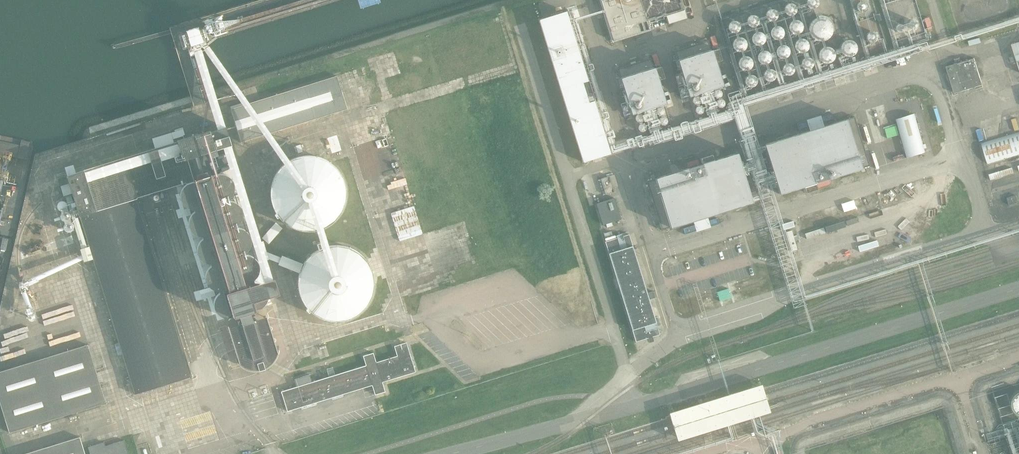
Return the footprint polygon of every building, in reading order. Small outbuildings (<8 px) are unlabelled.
[(613,40),(649,29),(640,0),(599,0),(613,40)] [(806,0),(806,2),(806,3),(806,5),(807,6),(808,7),(809,8),(811,9),(812,9),(814,8),(815,8),(816,7),(817,6),(818,5),(818,3),(818,2),(818,0),(807,0),(806,0)] [(866,3),(865,2),(864,2),(863,1),(861,1),(860,2),(859,2),(858,3),(858,4),(857,5),(857,6),(857,7),(858,8),(858,9),(859,10),(860,11),(862,11),(863,11),(864,11),(865,10),(866,9),(866,8),(867,7),(867,6),(867,5),(866,4),(866,3)] [(795,6),(794,5),(793,4),(791,4),(790,3),(788,4),(787,4),(786,5),(785,6),(784,8),(784,9),(784,11),(784,12),(785,13),(786,14),(787,15),(789,16),(790,16),(792,16),(793,15),(794,14),(795,13),(796,12),(796,10),(796,9),(796,7),(795,6)] [(776,12),(775,11),(774,10),(772,9),(771,9),(769,9),(768,10),(767,11),(766,12),(765,13),(765,15),(765,16),(765,18),(766,19),(767,20),(768,21),(770,21),(771,22),(773,21),(774,21),(775,20),(776,19),(777,17),(777,16),(777,14),(777,13),(776,12)] [(566,11),(540,20),(584,162),(610,154),(566,11)] [(757,17),(756,16),(755,16),(754,15),(752,15),(751,15),(749,16),(748,17),(747,18),(747,19),(746,21),(746,22),(747,23),(747,25),(748,26),(750,27),(751,27),(753,27),(754,27),(756,27),(757,26),(758,24),(758,23),(759,22),(759,20),(758,19),(757,17)] [(829,20),(828,19),(826,18),(825,18),(823,17),(822,17),(820,17),(819,17),(817,17),(816,18),(814,18),(813,19),(812,20),(811,21),(810,23),(809,24),(808,26),(808,27),(808,29),(808,30),(808,32),(809,33),(809,35),(810,36),(811,37),(812,39),(814,39),(815,40),(816,41),(818,41),(820,41),(821,41),(823,41),(824,41),(826,40),(827,39),(828,38),(830,37),(831,36),(831,35),(832,33),(832,32),(833,30),(833,29),(833,27),(832,26),(832,24),(831,23),(830,21),(829,20)] [(915,21),(914,20),(913,20),(912,19),(911,20),(910,20),(909,20),(908,21),(908,22),(907,23),(907,24),(908,26),(908,27),(909,27),(910,28),(911,28),(912,29),(913,29),(914,28),(915,28),(916,27),(916,26),(917,25),(917,24),(916,23),(916,22),(915,21)] [(802,23),(801,22),(799,21),(798,20),(796,20),(794,20),(792,20),(791,21),(789,22),(788,24),(788,25),(788,27),(788,29),(789,31),(790,32),(791,33),(793,34),(794,34),(796,34),(798,34),(799,33),(801,32),(802,30),(802,29),(803,27),(802,25),(802,23)] [(739,23),(738,22),(736,21),(735,21),(734,21),(732,21),(731,21),(729,22),(729,23),(728,25),(728,26),(728,28),(728,29),(729,31),(730,32),(731,32),(732,33),(734,33),(735,33),(737,32),(738,31),(739,30),(740,29),(740,27),(740,26),(739,25),(739,23)] [(902,25),(901,24),(900,24),(899,24),(898,24),(897,24),(896,25),(895,26),(894,26),(894,28),(894,29),(894,30),(895,31),(896,32),(898,33),(899,33),(900,33),(901,32),(902,32),(902,31),(903,30),(903,29),(903,28),(903,27),(903,26),(902,25)] [(783,29),(782,27),(781,26),(779,25),(777,25),(776,25),(774,26),(772,26),(771,28),(770,29),(769,31),(769,33),(769,34),(770,36),(771,38),(772,39),(774,40),(776,40),(778,40),(779,39),(781,39),(782,37),(783,36),(784,34),(784,32),(784,31),(783,29)] [(185,35),(187,44),(203,39),(200,29),(190,32),(185,35)] [(764,35),(763,33),(762,32),(760,31),(759,31),(757,31),(755,31),(754,32),(752,34),(751,35),(751,37),(750,39),(751,40),(751,42),(752,43),(754,45),(755,45),(757,46),(759,46),(761,45),(762,44),(764,43),(765,42),(765,40),(765,38),(765,36),(764,35)] [(876,33),(875,32),(874,32),(872,31),(871,31),(870,31),(869,32),(867,33),(867,34),(866,35),(866,36),(866,37),(866,39),(867,40),(868,41),(869,41),(870,42),(871,42),(873,42),(874,41),(875,41),(876,40),(876,38),(877,37),(877,36),(876,34),(876,33)] [(746,41),(745,39),(743,38),(742,38),(740,37),(738,37),(736,38),(735,39),(734,40),(733,41),(732,43),(732,45),(732,46),(733,48),(734,50),(735,51),(737,52),(739,52),(740,52),(742,51),(744,51),(745,49),(746,48),(747,46),(747,44),(746,43),(746,41)] [(807,42),(806,41),(805,40),(803,39),(802,39),(800,39),(798,39),(797,40),(795,41),(794,43),(794,44),(793,46),(794,48),(794,50),(795,51),(797,52),(798,53),(800,53),(802,53),(804,53),(805,52),(807,51),(808,49),(808,48),(808,46),(808,44),(807,42)] [(857,46),(856,44),(854,42),(853,41),(851,40),(849,39),(847,39),(845,40),(843,41),(841,43),(840,44),(840,46),(839,49),(840,51),(841,53),(842,54),(844,56),(846,56),(848,57),(850,57),(852,56),(854,55),(855,54),(856,52),(857,50),(857,48),(857,46)] [(1009,57),(1011,63),(1017,62),(1018,68),(1018,42),(1011,44),(1015,55),(1009,57)] [(789,48),(788,46),(787,45),(785,45),(783,44),(781,44),(780,45),(778,45),(777,47),(776,48),(775,50),(775,52),(775,53),(776,55),(777,57),(778,58),(780,59),(782,59),(783,59),(785,58),(787,58),(788,56),(789,55),(790,53),(790,51),(790,50),(789,48)] [(834,52),(833,51),(832,49),(831,48),(829,47),(827,46),(824,46),(822,47),(821,48),(819,50),(818,51),(817,53),(817,55),(818,58),(818,59),(820,61),(821,62),(823,63),(825,64),(827,64),(829,63),(831,62),(833,60),(834,59),(835,57),(835,55),(834,52)] [(710,50),(676,61),(687,97),(721,86),(710,50)] [(770,54),(769,52),(768,51),(766,50),(764,50),(763,50),(761,51),(759,51),(758,53),(757,54),(756,56),(756,58),(756,59),(757,61),(758,62),(760,64),(761,64),(763,65),(765,65),(767,64),(768,63),(769,62),(770,61),(771,59),(771,57),(771,56),(770,54)] [(652,55),(654,67),(661,65),(658,54),(652,55)] [(751,60),(750,59),(749,57),(747,57),(745,56),(743,56),(742,57),(740,58),(739,59),(738,60),(737,62),(737,64),(737,66),(738,67),(739,69),(740,70),(742,71),(744,71),(746,71),(747,71),(749,70),(750,68),(751,67),(752,65),(752,63),(752,62),(751,60)] [(811,60),(810,59),(809,58),(808,58),(806,57),(805,58),(803,58),(802,59),(801,60),(800,62),(800,63),(800,65),(801,66),(801,67),(802,68),(804,69),(805,70),(806,70),(808,70),(809,69),(811,68),(812,67),(812,66),(812,64),(812,63),(812,61),(811,60)] [(955,93),(983,85),(974,58),(946,67),(955,93)] [(793,66),(792,65),(791,64),(789,63),(788,63),(786,63),(785,64),(784,65),(783,66),(782,67),(782,69),(782,70),(782,72),(783,73),(784,74),(785,75),(787,75),(788,76),(790,75),(791,75),(792,74),(793,73),(794,71),(794,70),(794,68),(794,67),(793,66)] [(652,68),(618,79),(629,114),(663,105),(652,68)] [(774,71),(773,70),(772,69),(770,69),(769,69),(767,69),(766,70),(765,71),(764,72),(763,73),(763,74),(763,76),(763,77),(764,79),(765,80),(766,81),(768,81),(769,81),(771,81),(772,80),(773,80),(774,78),(775,77),(775,76),(775,74),(775,73),(774,71)] [(241,141),(348,109),(338,75),(231,109),(241,141)] [(755,77),(754,76),(753,75),(752,75),(750,75),(749,75),(747,75),(746,76),(745,77),(745,79),(744,80),(744,82),(745,83),(745,84),(746,86),(748,86),(749,87),(751,87),(752,87),(753,86),(755,85),(756,84),(756,83),(757,81),(756,80),(756,78),(755,77)] [(906,157),(925,152),(914,114),(895,119),(906,157)] [(854,116),(764,145),(779,193),(869,165),(854,116)] [(68,174),(58,177),(60,184),(69,181),(80,216),(89,246),(93,259),(135,394),(192,376),(138,198),(184,182),(183,184),(182,185),(182,187),(181,189),(181,191),(181,193),(181,194),(181,196),(182,198),(183,200),(184,201),(185,203),(186,204),(188,205),(189,206),(191,207),(193,207),(195,208),(195,210),(194,211),(192,213),(191,214),(190,216),(189,218),(189,220),(188,221),(189,223),(189,225),(190,227),(191,229),(192,230),(193,232),(195,233),(197,234),(199,234),(201,234),(203,234),(203,238),(202,239),(201,241),(200,242),(199,244),(199,245),(198,247),(198,249),(198,251),(199,252),(200,254),(200,256),(202,257),(203,258),(204,259),(206,260),(207,261),(209,261),(211,261),(211,265),(210,267),(209,268),(208,270),(207,271),(206,273),(206,275),(206,277),(206,279),(207,280),(208,282),(209,284),(210,285),(211,286),(213,287),(214,288),(216,289),(218,289),(220,289),(220,293),(219,294),(218,296),(217,297),(216,299),(216,301),(216,303),(216,305),(217,307),(218,308),(219,310),(220,311),(222,312),(224,313),(225,313),(227,313),(229,313),(231,312),(233,311),(239,312),(243,324),(230,327),(230,324),(229,324),(241,366),(242,366),(241,365),(243,366),(245,367),(247,367),(249,368),(251,369),(253,369),(255,369),(257,370),(259,370),(260,371),(266,369),(266,367),(267,366),(269,365),(271,364),(273,362),(274,360),(275,359),(276,357),(277,355),(278,353),(279,355),(280,354),(267,314),(266,314),(267,317),(254,321),(251,310),(256,307),(261,305),(264,299),(266,297),(267,293),(278,287),(274,277),(272,278),(265,280),(259,282),(254,281),(253,279),(255,277),(258,272),(259,266),(258,263),(257,260),(254,257),(249,255),(246,254),(245,252),(246,251),(249,247),(251,244),(251,241),(251,239),(249,234),(246,230),(241,228),(237,227),(237,224),(240,221),(242,218),(243,213),(242,209),(239,204),(234,201),(229,200),(228,198),(232,194),(234,188),(234,183),(232,179),(228,175),(223,173),(219,173),(213,175),(206,153),(234,145),(227,125),(177,140),(178,143),(182,154),(161,160),(158,149),(148,152),(151,161),(152,163),(89,181),(86,169),(75,172),(73,163),(65,165),(68,174)] [(982,144),(988,165),(1018,155),(1018,133),(982,144)] [(346,198),(347,192),(346,186),(345,180),(342,174),(339,169),(335,165),(330,161),(324,158),(319,156),(313,155),(306,155),(300,156),(294,158),(289,161),(284,165),(280,169),(276,174),(274,180),(272,186),(272,192),(272,198),(274,204),(276,210),(280,215),(284,220),(289,223),(294,226),(300,228),(306,229),(313,229),(319,228),(325,226),(330,223),(335,220),(339,215),(342,210),(345,204),(346,198)] [(736,155),(646,182),(661,231),(751,203),(736,155)] [(614,192),(609,176),(600,179),(605,195),(614,192)] [(1009,205),(1018,202),(1016,195),(1007,198),(1009,205)] [(622,219),(615,198),(597,204),(603,225),(622,219)] [(416,206),(393,211),(399,239),(422,234),(416,206)] [(269,243),(282,228),(275,223),(262,238),(269,243)] [(629,235),(606,242),(636,343),(649,340),(654,338),(660,336),(649,300),(655,299),(653,292),(647,294),(629,235)] [(375,288),(376,282),(375,277),(374,272),(373,267),(370,262),(367,258),(364,254),(359,251),(355,248),(350,246),(345,245),(340,244),(335,244),(329,245),(324,246),(320,248),(315,251),(311,254),(307,258),(304,263),(304,264),(302,267),(300,272),(300,273),(299,277),(299,283),(299,288),(300,293),(302,298),(304,302),(307,307),(311,311),(315,314),(320,317),(324,319),(330,320),(335,321),(340,321),(345,320),(350,319),(355,317),(360,314),(364,311),(367,307),(370,302),(373,298),(374,293),(375,288)] [(282,255),(279,263),(278,265),(300,273),(300,272),(302,267),(304,264),(282,255)] [(728,289),(717,292),(719,302),(731,298),(728,289)] [(382,382),(415,372),(406,343),(394,346),(397,356),(376,362),(373,353),(363,356),(366,366),(312,382),(310,374),(294,379),(297,387),(281,392),(287,412),(372,385),(375,395),(385,392),(382,382)] [(106,403),(88,345),(0,372),(0,402),(10,433),(106,403)] [(25,453),(85,453),(80,437),(25,453)] [(90,453),(128,453),(124,440),(106,446),(104,442),(88,447),(90,453)] [(241,440),(230,444),(234,453),(244,453),(245,453),(241,440)]
